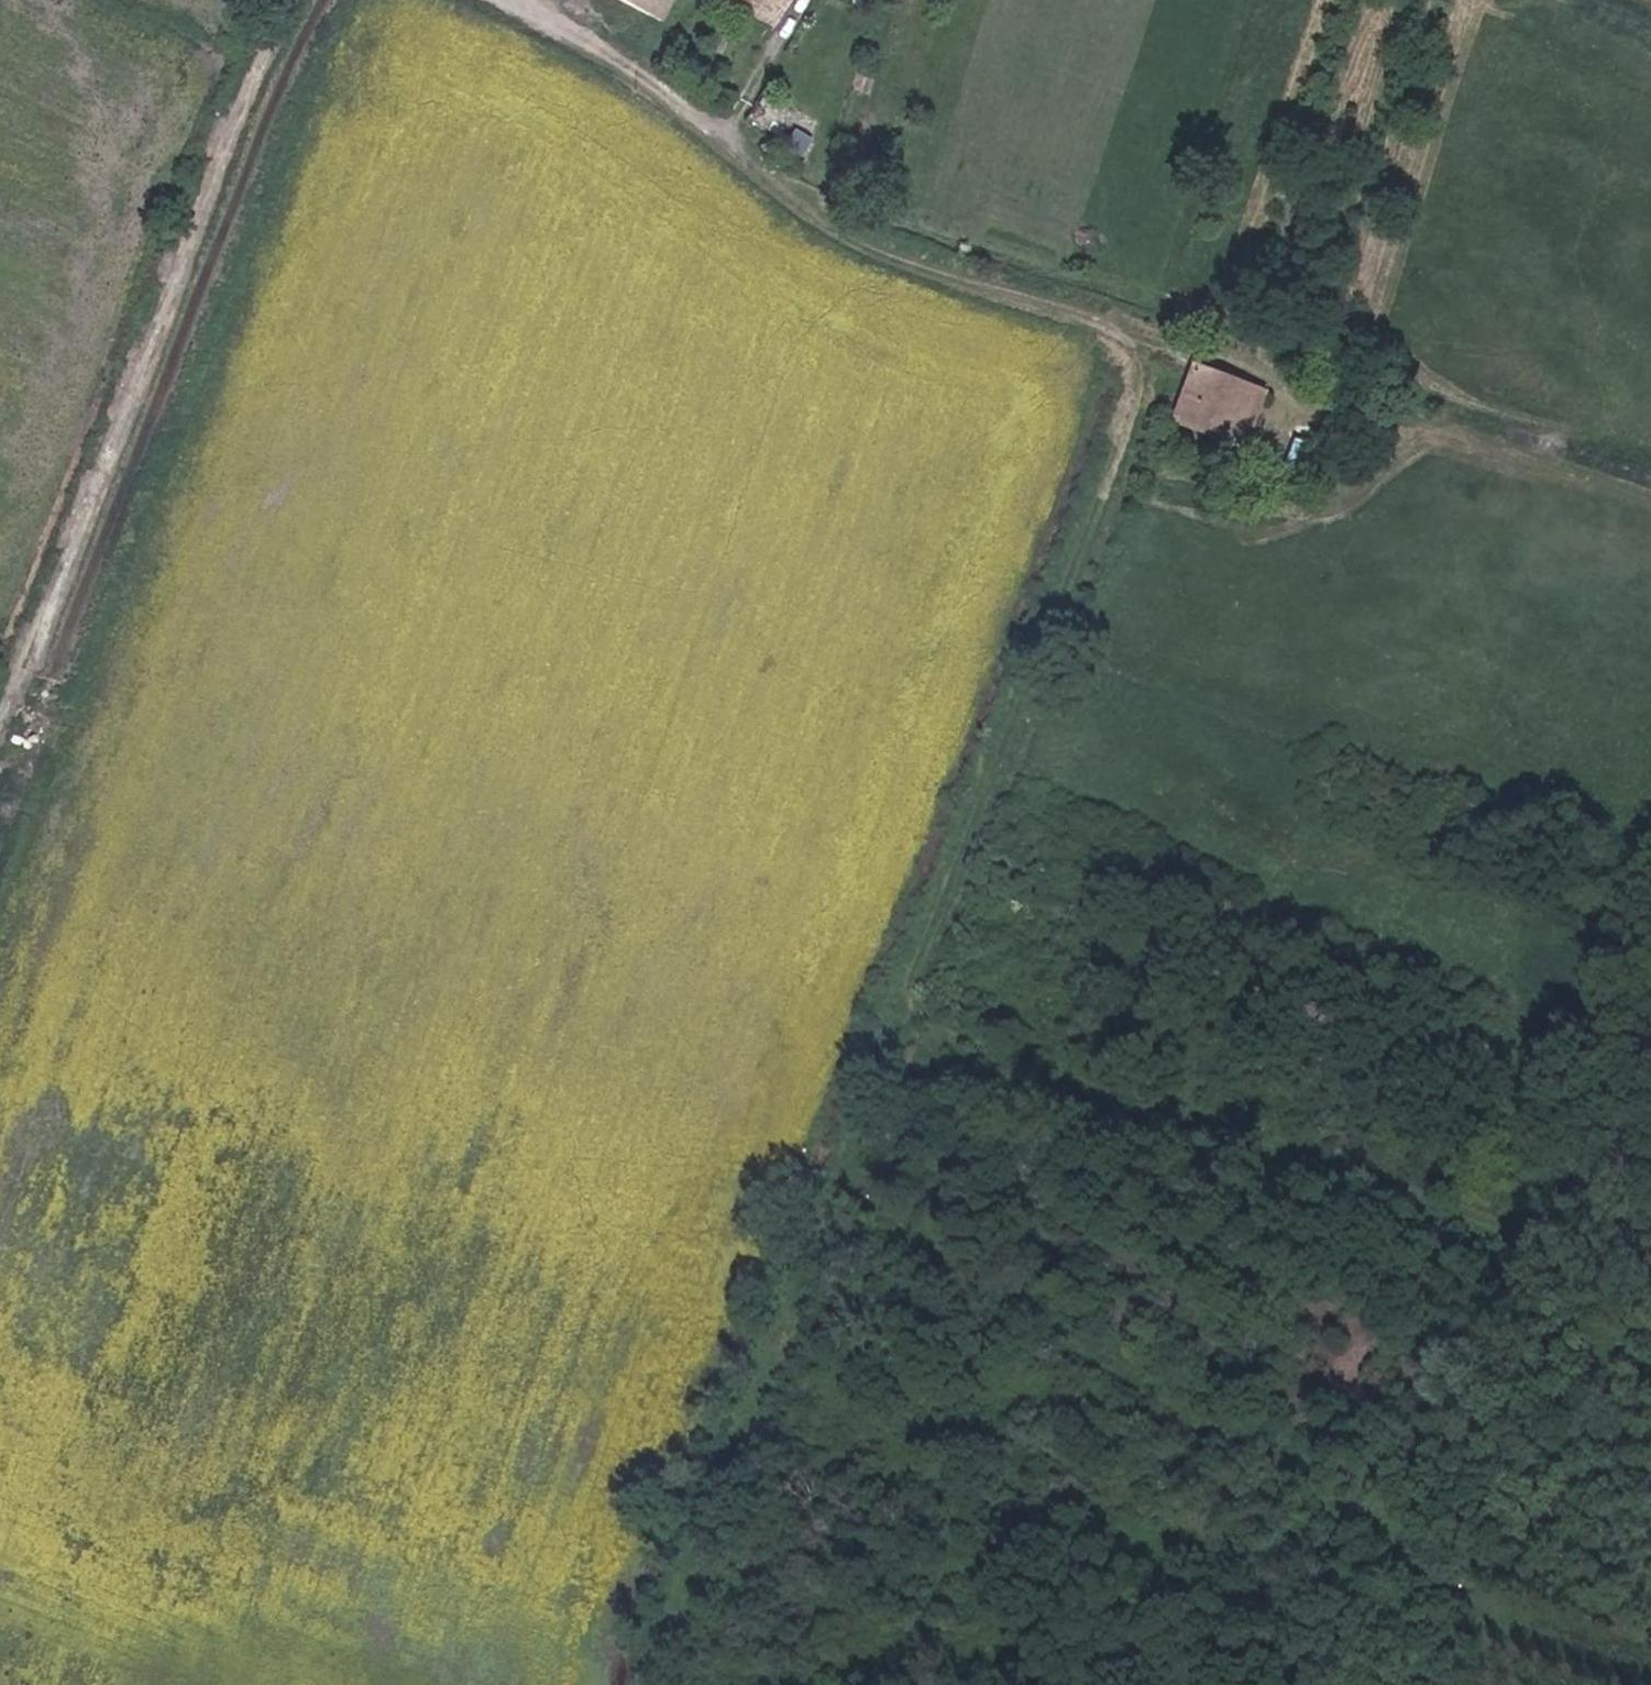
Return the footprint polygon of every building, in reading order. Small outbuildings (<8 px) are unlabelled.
[(665,0),(618,0),(654,20),(665,0)] [(735,15),(743,0),(708,0),(735,15)] [(780,13),(786,0),(757,0),(780,13)] [(1160,430),(1188,441),(1208,389),(1178,378),(1160,430)] [(1208,389),(1188,441),(1234,456),(1252,404),(1208,389)]
